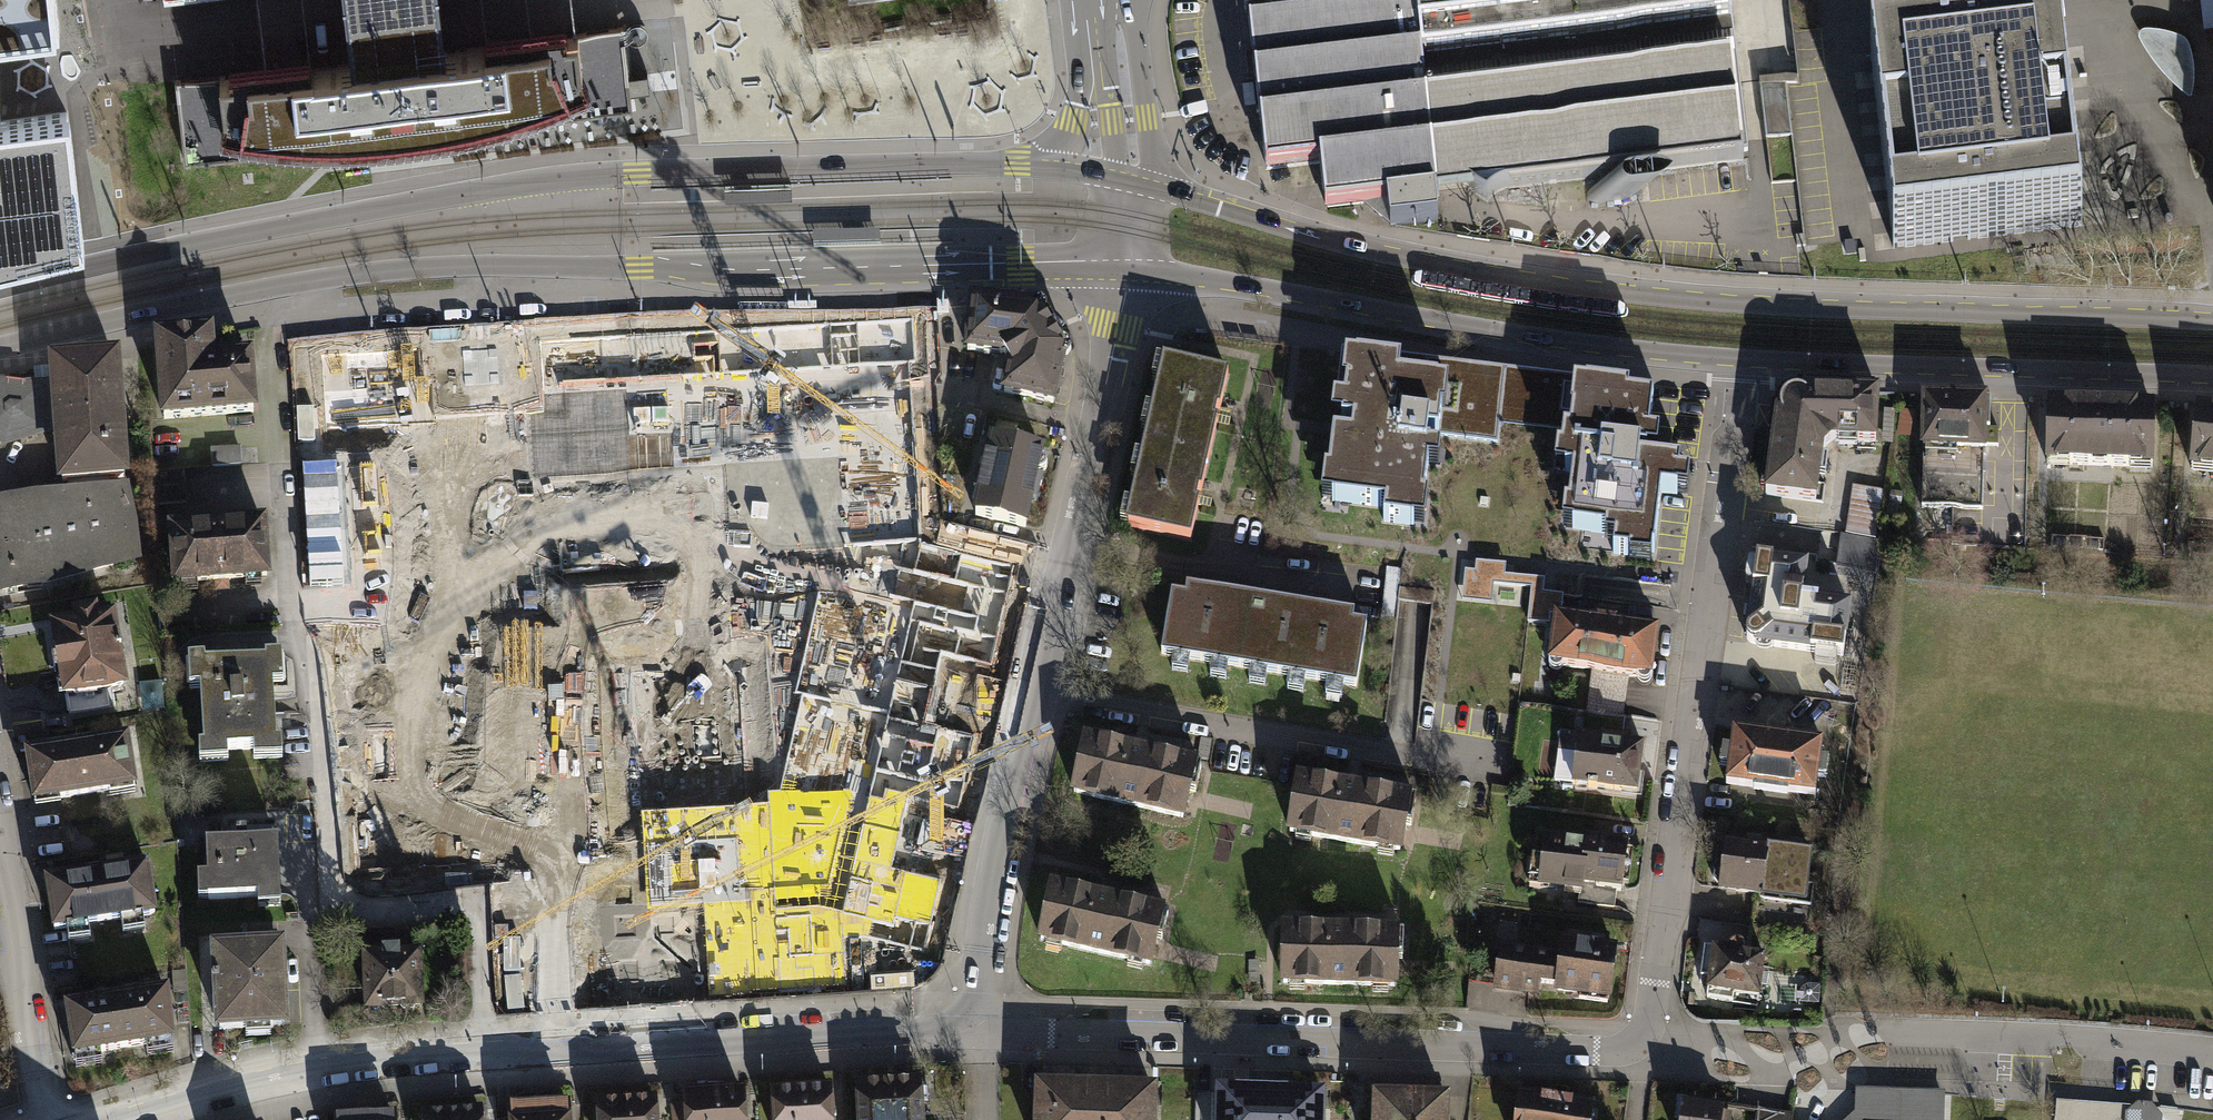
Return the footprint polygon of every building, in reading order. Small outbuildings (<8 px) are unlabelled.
[(59,33),(55,0),(0,0),(0,40),(59,33)] [(353,61),(310,66),(309,55),(229,65),(230,75),(175,82),(185,164),(407,137),(632,110),(622,29),(566,35),(565,25),(486,34),(487,45),(444,50),(438,0),(346,0),(353,61)] [(1265,170),(1320,163),(1325,208),(1387,201),(1389,213),(1390,226),(1438,221),(1435,195),(1473,191),(1486,201),(1494,192),(1499,189),(1505,187),(1743,159),(1742,152),(1744,152),(1734,68),(1738,68),(1730,0),(1245,0),(1265,170)] [(2059,37),(1871,60),(1893,249),(2082,226),(2071,132),(2059,37)] [(84,241),(69,115),(0,123),(0,262),(84,241)] [(973,301),(968,351),(1004,355),(1007,361),(1010,366),(1004,392),(1053,403),(1063,357),(1062,346),(1040,309),(973,301)] [(816,450),(886,446),(881,365),(918,363),(915,315),(774,323),(777,372),(811,370),(816,450)] [(777,372),(774,323),(636,332),(639,381),(673,379),(678,459),(748,454),(743,374),(777,372)] [(639,381),(636,332),(557,337),(565,466),(610,463),(605,383),(639,381)] [(210,336),(158,340),(163,419),(253,412),(249,359),(229,361),(212,362),(210,336)] [(420,344),(319,350),(324,428),(425,421),(420,344)] [(1496,443),(1499,420),(1564,428),(1561,452),(1567,452),(1565,473),(1572,474),(1568,508),(1575,509),(1572,530),(1615,535),(1613,554),(1632,556),(1632,550),(1654,552),(1661,493),(1677,495),(1680,465),(1640,460),(1640,457),(1641,453),(1647,454),(1653,401),(1628,398),(1629,391),(1350,358),(1342,424),(1354,426),(1353,431),(1352,437),(1333,435),(1328,474),(1335,475),(1332,501),(1385,508),(1383,522),(1413,525),(1416,499),(1424,500),(1430,447),(1426,447),(1428,435),(1496,443)] [(124,493),(106,494),(106,478),(124,477),(115,360),(54,366),(55,382),(47,382),(38,383),(39,389),(1,384),(0,385),(0,439),(5,442),(44,431),(44,421),(58,420),(62,482),(72,481),(73,496),(36,499),(0,505),(0,576),(2,590),(49,581),(135,559),(132,530),(124,493)] [(1133,505),(1128,526),(1190,541),(1199,504),(1196,504),(1197,498),(1199,493),(1201,493),(1216,428),(1213,427),(1214,422),(1216,416),(1219,417),(1228,375),(1166,361),(1161,382),(1158,381),(1130,505),(1133,505)] [(1778,406),(1766,495),(1816,502),(1823,452),(1833,442),(1876,443),(1878,393),(1794,391),(1778,406)] [(1924,399),(1921,508),(1982,509),(1983,446),(1997,447),(1998,429),(1990,429),(1990,400),(1935,399),(1924,399)] [(2049,412),(2047,460),(2069,460),(2068,465),(2131,466),(2131,462),(2152,463),(2153,415),(2135,414),(2135,407),(2101,407),(2068,406),(2067,412),(2049,412)] [(2192,465),(2212,467),(2212,471),(2212,418),(2196,417),(2192,465)] [(1042,453),(992,442),(986,470),(977,468),(973,486),(982,488),(976,516),(1025,527),(1037,476),(1041,476),(1045,474),(1047,470),(1047,466),(1044,462),(1040,460),(1042,453)] [(216,466),(246,463),(244,446),(214,448),(216,466)] [(187,469),(167,470),(169,502),(189,500),(187,469)] [(1881,533),(1883,491),(1855,489),(1853,532),(1881,533)] [(172,530),(176,583),(266,576),(262,523),(172,530)] [(1757,559),(1746,634),(1746,638),(1748,641),(1751,643),(1754,644),(1843,656),(1850,606),(1802,600),(1804,587),(1806,566),(1757,559)] [(1011,589),(896,562),(871,671),(936,686),(944,655),(993,666),(1011,589)] [(1366,626),(1172,594),(1162,654),(1356,687),(1366,626)] [(76,616),(78,625),(55,629),(58,651),(52,652),(55,672),(61,671),(66,696),(69,714),(110,707),(107,689),(123,686),(112,619),(111,619),(110,612),(93,614),(76,616)] [(1555,621),(1551,672),(1652,687),(1659,635),(1590,626),(1555,621)] [(634,668),(642,800),(745,794),(737,662),(634,668)] [(201,753),(202,770),(231,769),(230,757),(257,756),(257,766),(285,764),(284,748),(279,748),(276,693),(286,692),(284,665),(269,666),(269,672),(208,675),(208,669),(191,670),(193,697),(204,696),(207,753),(201,753)] [(910,798),(960,810),(977,734),(928,722),(936,686),(871,671),(838,814),(903,829),(910,798)] [(1733,735),(1724,790),(1813,805),(1822,750),(1765,741),(1733,735)] [(27,755),(35,802),(134,787),(126,740),(27,755)] [(1086,741),(1074,793),(1183,817),(1189,791),(1195,792),(1201,767),(1086,741)] [(1650,751),(1585,742),(1578,792),(1645,802),(1648,768),(1650,751)] [(1295,784),(1287,834),(1408,858),(1416,808),(1295,784)] [(903,829),(838,814),(823,879),(862,938),(927,953),(944,877),(895,866),(903,829)] [(200,881),(201,905),(258,903),(259,912),(284,911),(281,844),(256,845),(209,847),(210,881),(200,881)] [(1542,846),(1536,891),(1584,898),(1585,895),(1626,901),(1634,850),(1608,846),(1593,844),(1591,853),(1542,846)] [(1707,844),(1701,885),(1760,893),(1758,908),(1808,915),(1816,859),(1796,856),(1707,844)] [(47,881),(54,930),(155,914),(147,865),(47,881)] [(823,879),(742,884),(748,993),(849,987),(846,940),(862,938),(823,879)] [(1052,888),(1040,940),(1150,965),(1156,938),(1162,939),(1168,914),(1052,888)] [(535,933),(504,935),(509,1009),(611,1003),(604,891),(533,896),(535,933)] [(1403,938),(1283,933),(1280,988),(1401,992),(1403,938)] [(1559,947),(1557,959),(1495,951),(1488,989),(1552,998),(1609,1008),(1617,956),(1593,952),(1559,947)] [(218,985),(220,1029),(269,1027),(269,1028),(273,1028),(273,1025),(284,1025),(280,948),(215,951),(216,979),(213,979),(214,985),(218,985)] [(367,957),(369,1006),(400,1005),(403,1010),(412,1010),(415,1004),(420,1004),(417,954),(399,955),(398,949),(383,950),(383,956),(367,957)] [(1705,977),(1702,1002),(1755,1010),(1763,961),(1709,953),(1705,977)] [(68,1009),(75,1056),(171,1041),(166,993),(68,1009)] [(857,1119),(924,1119),(921,1075),(854,1079),(857,1119)] [(1038,1119),(1156,1119),(1156,1116),(1153,1116),(1154,1091),(1039,1088),(1038,1119)] [(769,1119),(831,1119),(829,1091),(768,1095),(769,1119)] [(1944,1094),(1855,1093),(1856,1115),(1851,1119),(1944,1119),(1944,1094)] [(1219,1119),(1329,1119),(1329,1100),(1220,1097),(1219,1119)] [(683,1119),(746,1119),(746,1103),(682,1103),(683,1119)] [(1369,1119),(1447,1119),(1447,1105),(1370,1103),(1369,1119)] [(1514,1119),(1595,1119),(1596,1113),(1516,1104),(1514,1119)] [(597,1119),(661,1119),(661,1105),(597,1107),(597,1119)] [(505,1119),(571,1119),(570,1109),(505,1113),(505,1119)] [(1683,1119),(1728,1119),(1729,1119),(1685,1110),(1683,1119)]
